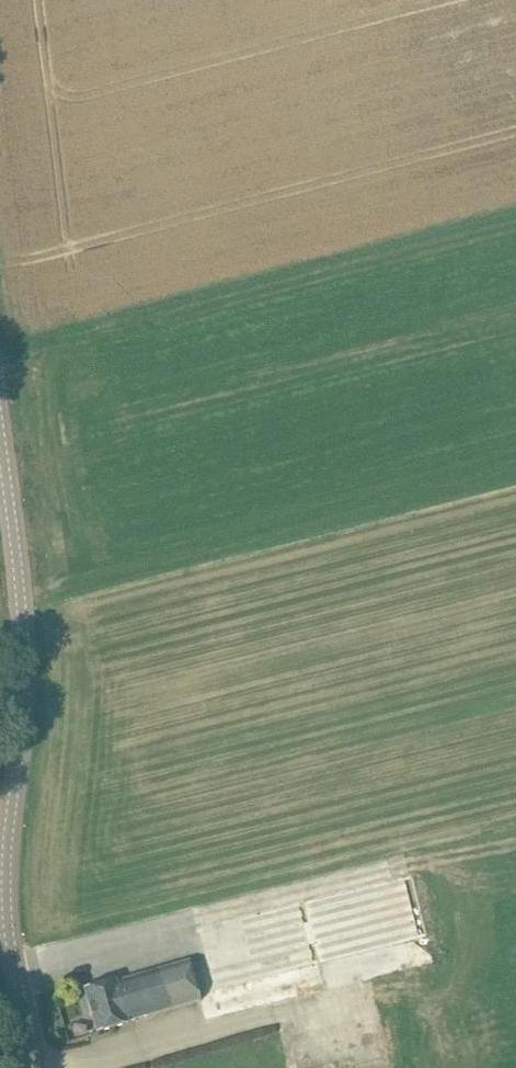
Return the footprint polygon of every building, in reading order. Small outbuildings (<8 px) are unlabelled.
[(190,960),(85,991),(98,1032),(129,1023),(128,1021),(202,1000),(190,960)]
